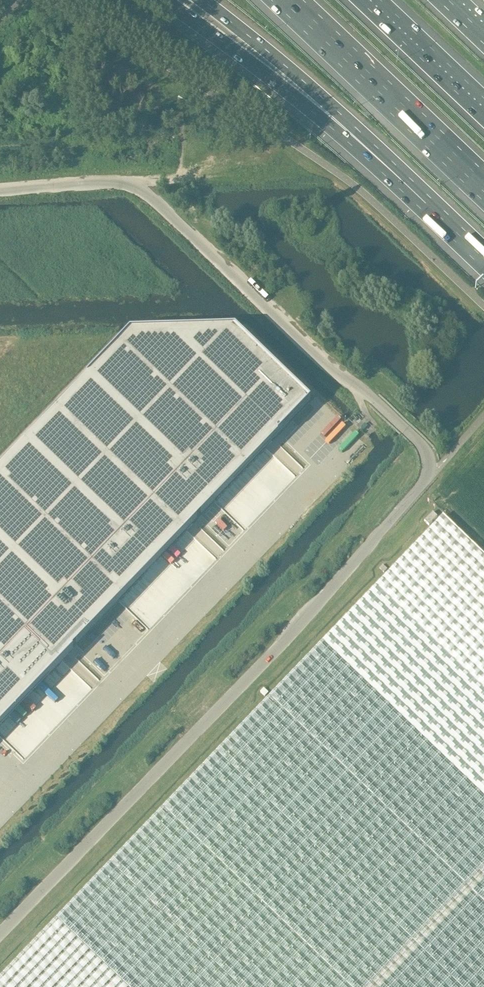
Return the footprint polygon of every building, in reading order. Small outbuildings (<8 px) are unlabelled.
[(0,468),(0,725),(309,404),(232,330),(129,333),(0,468)] [(429,525),(437,517),(433,512),(424,521),(429,525)] [(443,517),(0,978),(0,986),(483,986),(483,556),(443,517)]
